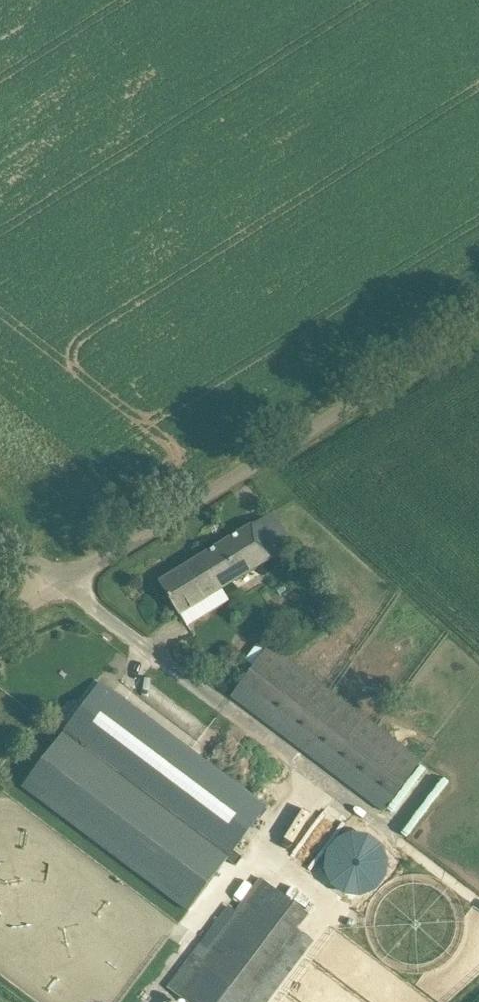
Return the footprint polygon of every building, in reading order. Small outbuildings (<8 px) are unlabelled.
[(294,544),(274,512),(160,581),(181,614),(294,544)] [(422,760),(270,646),(232,696),(385,810),(422,760)] [(266,807),(101,683),(22,788),(187,912),(266,807)] [(339,836),(348,842),(354,833),(345,827),(339,836)] [(202,944),(168,989),(187,1001),(267,1001),(314,940),(298,928),(309,914),(261,878),(208,948),(202,944)] [(447,999),(457,983),(459,972),(459,964),(458,952),(454,941),(447,930),(441,924),(435,919),(426,914),(414,911),(405,910),(393,912),(383,916),(371,922),(363,930),(356,943),(353,951),(352,959),(353,969),(354,979),(358,990),(364,1000),(367,1001),(444,1001),(447,999)]
